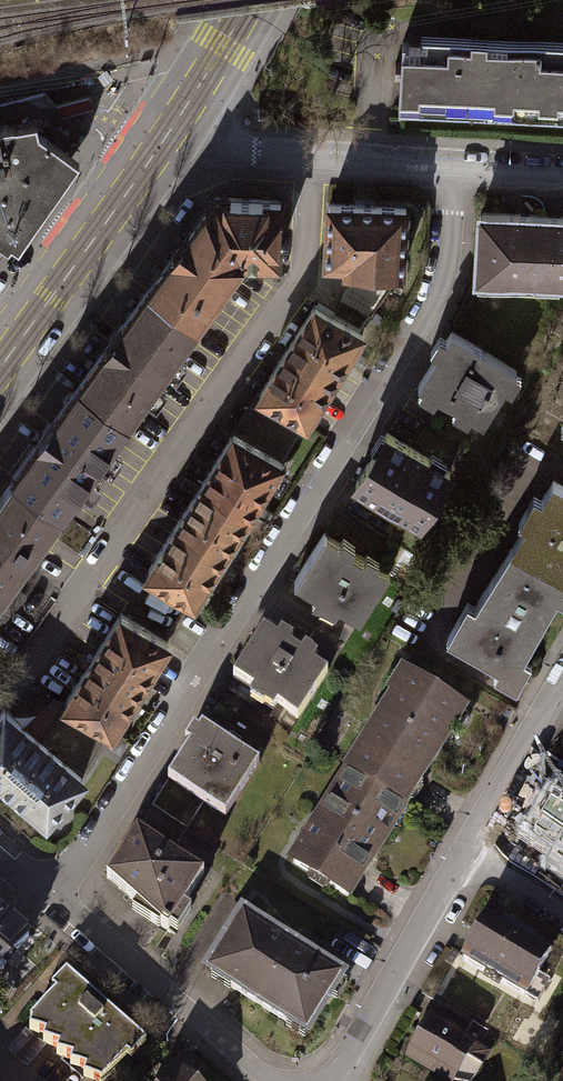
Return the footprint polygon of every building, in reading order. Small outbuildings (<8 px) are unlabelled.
[(397,39),(394,108),(562,116),(562,48),(492,45),(493,32),(481,31),(466,31),(466,42),(397,39)] [(10,241),(21,225),(71,154),(61,148),(60,148),(36,131),(35,120),(0,126),(0,233),(10,241)] [(0,485),(0,585),(23,553),(239,257),(274,259),(276,200),(210,195),(0,485)] [(330,196),(326,253),(345,254),(345,260),(357,261),(401,263),(405,263),(408,200),(365,198),(330,196)] [(475,211),(472,277),(474,277),(562,282),(562,216),(513,213),(475,211)] [(10,241),(0,233),(0,254),(10,241)] [(401,263),(357,261),(357,267),(332,307),(365,328),(367,328),(374,318),(400,275),(401,263)] [(313,295),(254,389),(306,422),(333,379),(338,372),(365,328),(332,307),(313,295)] [(446,329),(413,382),(451,406),(479,423),(512,370),(452,333),(446,329)] [(229,428),(282,461),(285,455),(306,422),(254,389),(243,406),(229,428)] [(197,479),(250,512),(252,507),(259,497),(265,487),(279,466),(282,461),(229,428),(206,465),(197,479)] [(368,453),(350,481),(414,521),(446,471),(382,431),(368,453)] [(562,576),(562,482),(556,478),(514,547),(562,576)] [(187,496),(140,570),(192,603),(221,558),(250,512),(197,479),(187,496)] [(321,533),(291,579),(325,601),(332,605),(355,620),(385,574),(321,533)] [(457,638),(515,671),(562,590),(562,576),(514,547),(492,582),(457,638)] [(299,656),(323,672),(355,620),(332,605),(299,656)] [(167,641),(116,611),(60,700),(111,732),(113,729),(139,688),(167,641)] [(258,630),(229,677),(263,698),(294,718),(323,672),(299,656),(258,630)] [(346,771),(408,808),(410,805),(431,771),(469,710),(407,672),(377,720),(346,771)] [(42,732),(60,700),(51,693),(25,718),(42,732)] [(0,704),(0,781),(5,786),(44,820),(87,772),(111,732),(60,700),(42,732),(25,718),(4,700),(0,704)] [(206,726),(171,779),(204,800),(228,815),(262,762),(240,748),(233,744),(206,726)] [(408,808),(346,771),(319,814),(290,862),(351,900),(376,860),(408,808)] [(171,779),(139,829),(172,850),(186,828),(204,800),(171,779)] [(557,795),(530,841),(562,860),(562,798),(557,795)] [(139,829),(110,876),(171,926),(206,872),(178,854),(172,850),(139,829)] [(35,931),(0,900),(0,971),(35,931)] [(486,911),(458,959),(533,1004),(546,981),(533,974),(546,951),(513,932),(515,928),(502,920),(486,911)] [(245,914),(209,973),(308,1034),(344,975),(293,944),(245,914)] [(26,1022),(93,1080),(99,1080),(122,1055),(126,1058),(141,1041),(62,972),(47,989),(52,992),(50,994),(26,1022)] [(403,1056),(439,1076),(448,1080),(470,1043),(425,1018),(403,1056)] [(172,1069),(162,1080),(187,1080),(172,1069)]
